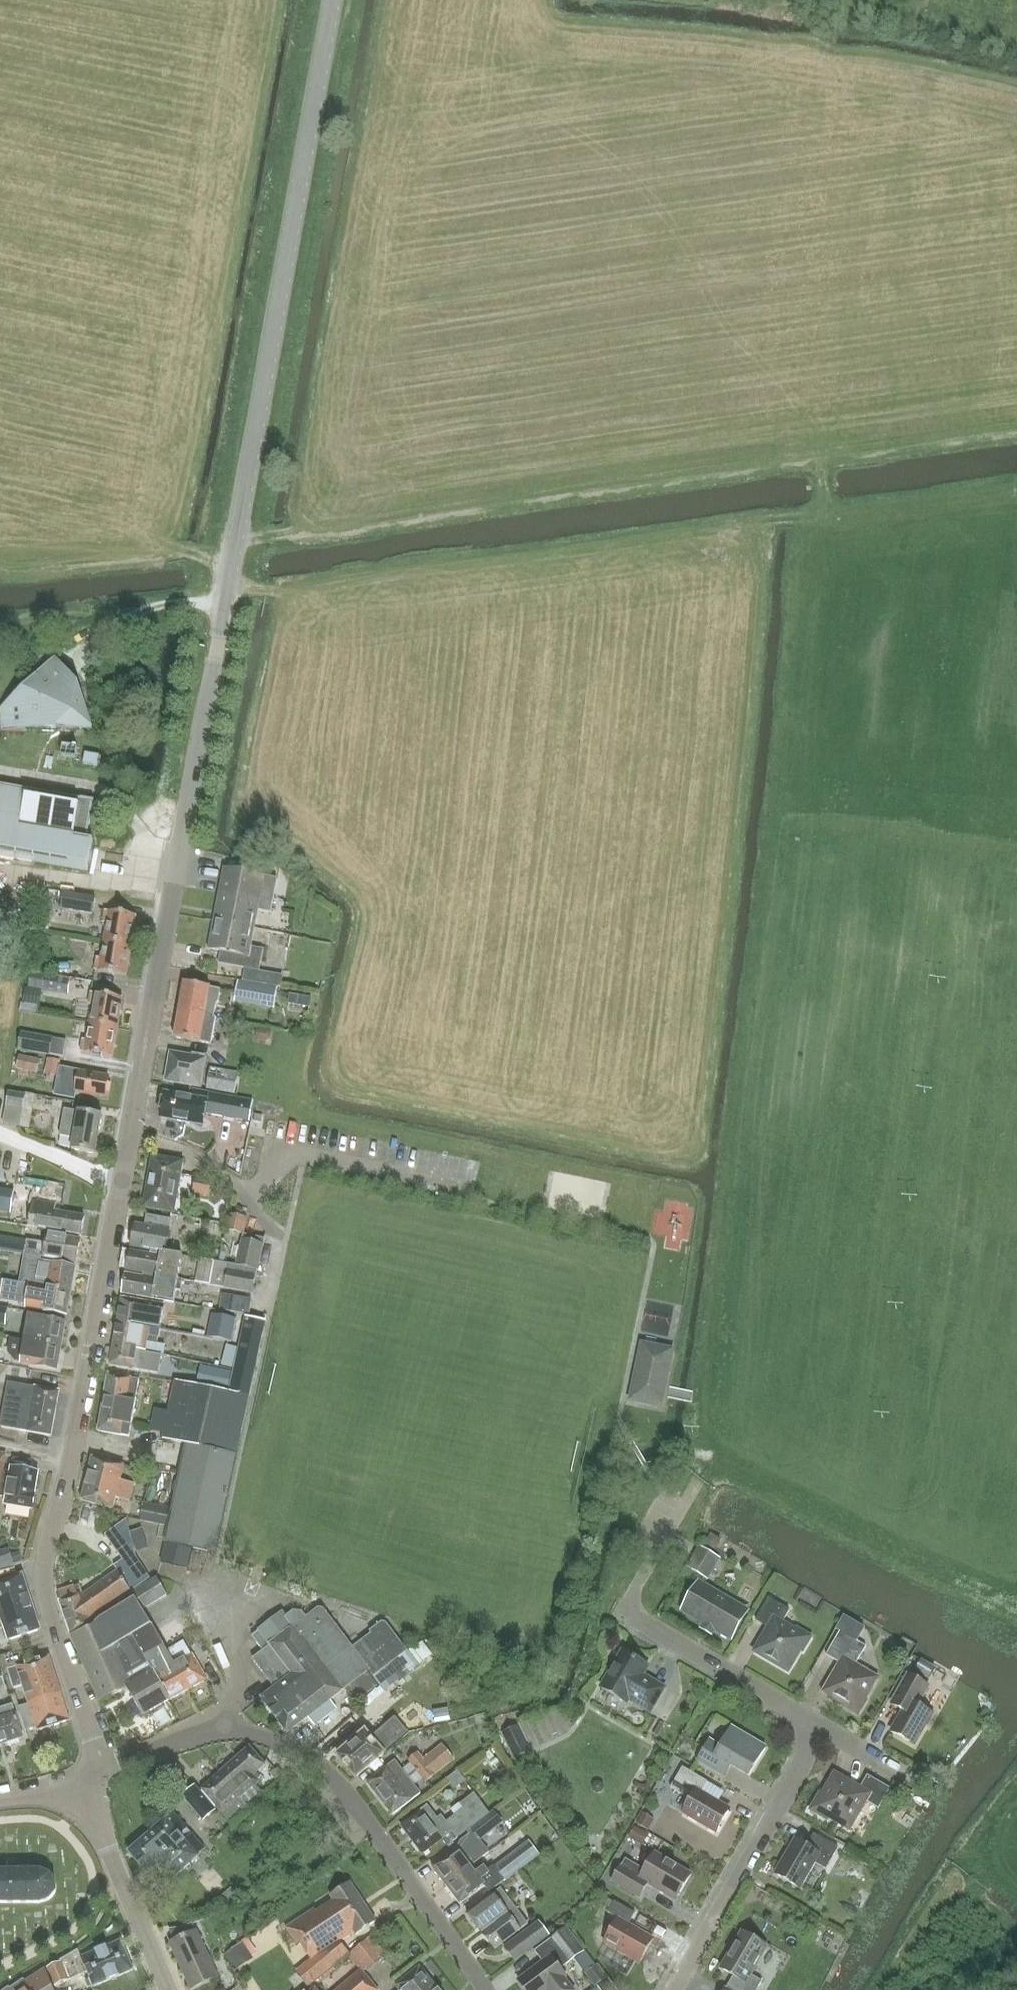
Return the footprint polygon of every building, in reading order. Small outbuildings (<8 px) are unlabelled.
[(24,693),(21,690),(2,709),(3,730),(24,730),(25,727),(74,728),(94,727),(88,712),(97,709),(92,684),(78,688),(56,664),(24,693)] [(87,838),(94,798),(0,782),(0,856),(35,862),(35,861),(87,869),(93,839),(87,838)] [(219,893),(213,921),(254,929),(258,910),(271,913),(277,879),(236,871),(223,869),(219,893)] [(92,913),(95,896),(63,891),(60,908),(92,913)] [(137,916),(105,910),(103,923),(107,923),(104,941),(132,946),(137,916)] [(220,951),(218,962),(231,964),(230,966),(259,971),(264,949),(251,946),(254,929),(213,921),(208,949),(220,951)] [(97,958),(95,970),(126,976),(132,946),(104,941),(101,958),(97,958)] [(78,974),(81,963),(57,958),(54,970),(78,974)] [(67,994),(70,979),(30,972),(28,987),(41,989),(67,994)] [(247,981),(270,985),(271,977),(248,973),(247,981)] [(243,996),(242,1001),(273,1007),(277,986),(270,985),(247,981),(238,979),(235,995),(243,996)] [(182,986),(180,996),(182,997),(180,1010),(214,1016),(216,1003),(218,1000),(219,989),(185,982),(184,987),(182,986)] [(25,986),(20,1010),(37,1013),(41,989),(28,987),(25,986)] [(123,998),(91,992),(89,1005),(93,1005),(90,1023),(117,1028),(123,998)] [(175,1037),(200,1042),(200,1041),(209,1042),(214,1016),(180,1010),(177,1023),(175,1022),(173,1032),(176,1033),(175,1037)] [(83,1040),(81,1052),(112,1058),(117,1028),(90,1023),(87,1040),(83,1040)] [(257,1030),(256,1036),(258,1039),(267,1041),(270,1039),(271,1033),(269,1030),(260,1028),(257,1030)] [(21,1033),(18,1049),(50,1054),(64,1057),(67,1041),(53,1038),(21,1033)] [(200,1086),(205,1056),(193,1053),(192,1057),(172,1054),(167,1080),(200,1086)] [(19,1054),(16,1067),(36,1071),(38,1058),(19,1054)] [(57,1075),(60,1059),(47,1057),(44,1073),(57,1075)] [(210,1067),(207,1087),(233,1092),(237,1072),(210,1067)] [(60,1082),(77,1085),(76,1092),(105,1097),(109,1077),(79,1072),(73,1071),(72,1075),(62,1073),(60,1082)] [(19,1125),(24,1094),(8,1091),(2,1122),(19,1125)] [(202,1123),(203,1111),(206,1098),(164,1091),(160,1116),(202,1123)] [(207,1092),(206,1098),(203,1111),(248,1118),(251,1099),(207,1092)] [(60,1136),(74,1138),(72,1149),(96,1154),(102,1116),(65,1110),(60,1136)] [(145,1207),(173,1212),(178,1184),(180,1185),(184,1163),(153,1157),(145,1207)] [(196,1176),(193,1193),(208,1196),(211,1178),(196,1176)] [(0,1189),(0,1210),(12,1211),(15,1192),(0,1189)] [(28,1199),(23,1225),(81,1235),(84,1216),(54,1211),(56,1204),(28,1199)] [(243,1232),(246,1216),(230,1212),(226,1229),(243,1232)] [(147,1215),(145,1226),(135,1224),(131,1247),(153,1251),(165,1253),(171,1220),(147,1215)] [(257,1267),(264,1237),(243,1232),(236,1262),(257,1267)] [(23,1255),(23,1254),(41,1257),(76,1263),(80,1239),(48,1234),(46,1242),(26,1239),(26,1240),(0,1236),(0,1251),(23,1255)] [(130,1251),(127,1270),(144,1273),(178,1279),(182,1256),(165,1253),(153,1251),(152,1255),(130,1251)] [(23,1254),(23,1255),(18,1281),(71,1291),(75,1267),(40,1261),(41,1257),(23,1254)] [(215,1261),(210,1285),(252,1293),(257,1269),(215,1261)] [(143,1277),(126,1274),(123,1293),(174,1303),(176,1290),(178,1279),(144,1273),(143,1277)] [(25,1308),(67,1315),(71,1291),(18,1281),(3,1279),(0,1294),(0,1300),(26,1304),(25,1308)] [(223,1294),(220,1310),(250,1315),(253,1299),(223,1294)] [(122,1298),(118,1322),(150,1328),(163,1330),(167,1306),(122,1298)] [(6,1325),(9,1308),(0,1307),(0,1324),(6,1325)] [(34,1317),(29,1316),(25,1338),(25,1339),(62,1346),(66,1321),(43,1317),(43,1315),(35,1314),(34,1317)] [(211,1314),(207,1338),(230,1343),(235,1319),(211,1314)] [(176,1381),(165,1430),(164,1437),(188,1442),(174,1508),(144,1501),(141,1520),(161,1524),(158,1537),(167,1539),(162,1562),(187,1567),(191,1548),(215,1553),(265,1322),(246,1318),(230,1393),(176,1381)] [(118,1322),(113,1346),(146,1352),(145,1352),(162,1355),(164,1355),(166,1346),(147,1343),(150,1328),(118,1322)] [(18,1362),(21,1363),(57,1370),(62,1346),(25,1339),(25,1338),(10,1336),(7,1350),(18,1362)] [(113,1346),(110,1365),(142,1371),(159,1374),(162,1355),(145,1352),(146,1352),(113,1346)] [(643,1346),(633,1399),(660,1404),(670,1351),(643,1346)] [(223,1353),(220,1365),(232,1368),(235,1355),(223,1353)] [(6,1413),(20,1416),(18,1430),(52,1436),(59,1391),(26,1385),(28,1369),(0,1364),(0,1392),(10,1393),(6,1413)] [(201,1365),(197,1385),(228,1391),(232,1372),(201,1365)] [(108,1374),(98,1431),(129,1436),(139,1380),(108,1374)] [(162,1432),(167,1410),(154,1408),(150,1429),(162,1432)] [(113,1508),(116,1497),(129,1500),(134,1482),(121,1479),(124,1466),(92,1457),(81,1500),(113,1508)] [(12,1467),(9,1481),(2,1479),(0,1490),(0,1496),(6,1497),(5,1504),(33,1509),(39,1472),(12,1467)] [(708,1578),(720,1557),(698,1545),(687,1565),(708,1578)] [(24,1562),(20,1551),(11,1555),(9,1549),(2,1551),(0,1546),(0,1570),(24,1562)] [(136,1558),(128,1564),(118,1571),(80,1597),(90,1620),(132,1592),(131,1591),(141,1584),(137,1578),(145,1572),(136,1558)] [(0,1582),(0,1613),(9,1640),(41,1630),(23,1574),(0,1582)] [(167,1595),(157,1579),(157,1578),(132,1594),(135,1600),(102,1619),(115,1643),(114,1643),(131,1673),(148,1663),(133,1636),(152,1625),(142,1610),(167,1595)] [(730,1638),(746,1611),(699,1584),(684,1610),(730,1638)] [(79,1596),(75,1586),(58,1592),(61,1601),(60,1602),(71,1634),(92,1626),(90,1620),(80,1597),(79,1595),(79,1596)] [(795,1629),(782,1622),(789,1610),(768,1598),(755,1621),(767,1628),(753,1652),(788,1672),(800,1651),(802,1652),(811,1636),(796,1628),(795,1629)] [(293,1627),(282,1613),(252,1636),(263,1651),(252,1659),(275,1688),(261,1698),(288,1733),(308,1717),(315,1725),(337,1708),(330,1700),(342,1692),(369,1671),(373,1677),(374,1677),(383,1689),(416,1663),(407,1651),(385,1622),(382,1622),(369,1631),(371,1633),(353,1647),(323,1609),(318,1608),(293,1627)] [(131,1687),(133,1692),(131,1693),(144,1715),(170,1700),(148,1663),(131,1673),(114,1643),(115,1643),(102,1619),(100,1620),(93,1627),(72,1636),(100,1701),(131,1687)] [(166,1652),(167,1651),(152,1625),(133,1636),(148,1663),(170,1700),(190,1689),(166,1652)] [(865,1699),(877,1678),(855,1665),(866,1647),(839,1631),(825,1655),(839,1663),(822,1692),(844,1704),(843,1706),(858,1715),(867,1700),(865,1699)] [(207,1679),(192,1654),(191,1655),(184,1642),(167,1651),(166,1652),(190,1689),(207,1679)] [(627,1703),(628,1699),(650,1712),(664,1688),(650,1679),(648,1681),(642,1677),(648,1666),(622,1651),(601,1687),(627,1703)] [(7,1669),(13,1688),(23,1685),(29,1704),(61,1694),(49,1657),(7,1669)] [(927,1677),(934,1666),(920,1658),(914,1669),(927,1677)] [(906,1704),(891,1732),(914,1745),(925,1725),(927,1726),(934,1715),(918,1705),(928,1687),(907,1674),(894,1697),(906,1704)] [(369,1675),(357,1683),(365,1694),(377,1685),(369,1675)] [(36,1727),(37,1730),(69,1720),(61,1694),(29,1704),(19,1707),(26,1730),(36,1727)] [(1,1745),(24,1738),(13,1704),(0,1708),(0,1742),(1,1745)] [(447,1708),(434,1710),(436,1719),(449,1717),(447,1708)] [(371,1738),(365,1731),(338,1755),(356,1777),(384,1753),(384,1754),(402,1738),(390,1723),(371,1738)] [(514,1758),(529,1751),(517,1724),(501,1732),(514,1758)] [(709,1740),(697,1760),(719,1773),(726,1762),(749,1776),(765,1748),(730,1727),(719,1747),(709,1740)] [(684,1742),(680,1748),(688,1753),(692,1746),(684,1742)] [(425,1782),(435,1774),(434,1774),(454,1759),(441,1743),(422,1758),(418,1753),(408,1760),(411,1763),(402,1770),(395,1760),(367,1782),(392,1814),(420,1793),(413,1784),(423,1778),(425,1782)] [(246,1805),(262,1792),(256,1785),(259,1782),(253,1775),(251,1774),(264,1763),(250,1747),(220,1773),(241,1798),(246,1805)] [(277,1767),(270,1773),(276,1779),(284,1773),(277,1767)] [(716,1832),(729,1809),(700,1792),(707,1781),(682,1767),(670,1788),(691,1800),(683,1813),(716,1832)] [(450,1779),(456,1787),(463,1780),(457,1772),(450,1779)] [(247,1806),(246,1805),(241,1798),(220,1773),(202,1789),(228,1820),(247,1806)] [(849,1830),(866,1801),(878,1808),(889,1788),(867,1775),(860,1788),(834,1773),(822,1794),(819,1793),(809,1810),(826,1820),(828,1817),(849,1830)] [(658,1797),(665,1784),(657,1780),(651,1792),(658,1797)] [(194,1784),(181,1795),(203,1819),(215,1808),(194,1784)] [(461,1804),(465,1808),(447,1822),(442,1816),(438,1819),(427,1805),(401,1826),(423,1855),(442,1839),(447,1845),(488,1813),(474,1794),(461,1804)] [(642,1812),(637,1822),(648,1829),(654,1819),(642,1812)] [(167,1820),(166,1819),(129,1852),(162,1889),(199,1856),(198,1856),(205,1849),(174,1814),(167,1820)] [(476,1834),(457,1848),(432,1867),(446,1885),(471,1866),(470,1865),(488,1851),(479,1839),(494,1828),(486,1816),(471,1828),(476,1834)] [(643,1845),(649,1835),(635,1827),(629,1837),(643,1845)] [(775,1874),(799,1888),(814,1862),(826,1869),(838,1848),(813,1834),(806,1846),(795,1839),(775,1874)] [(460,1904),(485,1885),(489,1890),(537,1854),(534,1850),(531,1853),(526,1846),(518,1852),(517,1850),(494,1867),(492,1865),(487,1869),(485,1867),(477,1873),(471,1866),(446,1885),(460,1904)] [(612,1880),(636,1895),(644,1881),(676,1900),(691,1875),(654,1853),(644,1870),(625,1859),(621,1867),(620,1866),(612,1880)] [(41,1902),(41,1901),(43,1901),(44,1901),(47,1901),(50,1899),(52,1898),(54,1896),(54,1895),(55,1893),(56,1891),(56,1890),(56,1889),(57,1887),(57,1886),(56,1884),(56,1883),(56,1882),(55,1880),(55,1879),(53,1877),(52,1876),(51,1875),(50,1873),(47,1872),(44,1871),(42,1871),(40,1871),(40,1870),(0,1871),(0,1902),(41,1902)] [(316,1909),(287,1928),(290,1932),(299,1946),(303,1943),(310,1954),(317,1964),(302,1976),(309,1985),(348,1953),(339,1942),(355,1932),(356,1934),(376,1921),(351,1883),(331,1896),(334,1900),(317,1911),(316,1909)] [(467,1913),(482,1933),(495,1949),(520,1930),(520,1929),(527,1923),(516,1908),(501,1888),(467,1913)] [(635,1913),(614,1901),(608,1913),(618,1919),(604,1943),(639,1963),(653,1938),(629,1924),(635,1913)] [(538,1920),(503,1945),(513,1959),(548,1935),(538,1920)] [(193,1923),(184,1927),(187,1935),(195,1932),(196,1931),(193,1923)] [(535,1951),(543,1961),(518,1980),(526,1989),(574,1989),(565,1978),(566,1977),(560,1969),(568,1963),(584,1951),(566,1927),(550,1939),(535,1951)] [(192,1989),(218,1978),(196,1931),(195,1932),(187,1935),(171,1943),(192,1989)] [(762,1981),(750,1974),(767,1946),(742,1932),(721,1968),(733,1975),(726,1989),(725,1988),(724,1989),(757,1989),(762,1981)] [(369,1969),(381,1959),(379,1956),(383,1953),(369,1936),(349,1953),(363,1969),(366,1966),(369,1969)] [(46,1968),(54,1986),(88,1972),(94,1986),(134,1970),(121,1940),(81,1957),(78,1950),(57,1962),(46,1968)] [(242,1943),(225,1954),(236,1971),(254,1959),(251,1956),(243,1942),(242,1943)] [(597,1964),(585,1972),(594,1985),(606,1977),(597,1964)] [(396,1985),(400,1989),(427,1989),(434,1984),(420,1966),(396,1985)] [(31,1989),(55,1989),(45,1968),(25,1982),(31,1989)] [(362,1970),(361,1970),(337,1989),(378,1989),(362,1970)] [(598,1985),(601,1989),(616,1989),(608,1978),(598,1985)] [(17,1989),(31,1989),(25,1982),(24,1980),(14,1986),(17,1989)]
